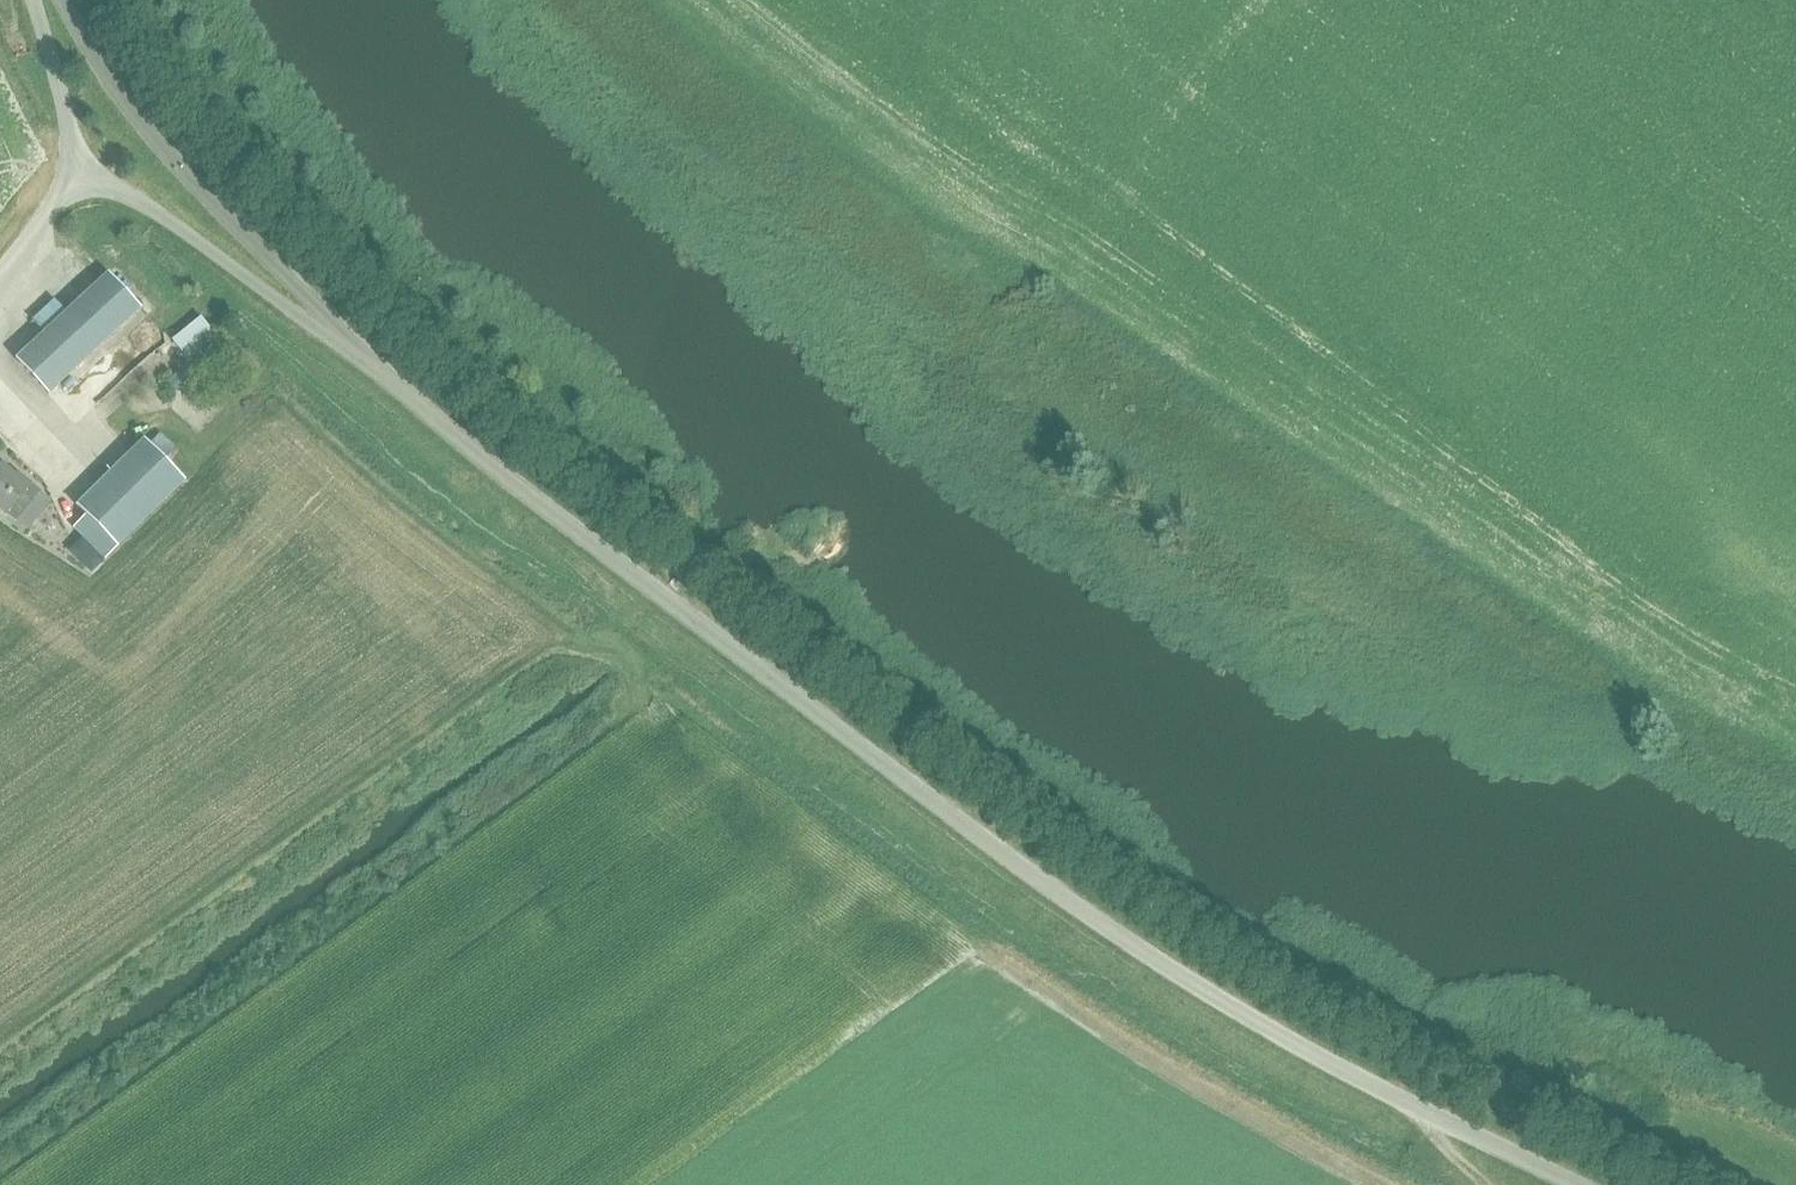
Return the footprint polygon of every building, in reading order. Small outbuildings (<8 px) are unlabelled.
[(47,394),(55,387),(140,308),(108,273),(22,353),(15,359),(47,394)] [(199,352),(217,337),(200,316),(171,340),(188,359),(198,351),(199,352)] [(184,480),(166,461),(178,449),(161,432),(149,444),(144,439),(76,506),(85,515),(73,527),(105,559),(184,480)] [(17,473),(14,477),(1,467),(0,467),(0,509),(6,514),(16,501),(25,508),(34,497),(38,500),(43,494),(39,491),(40,491),(17,473)]
